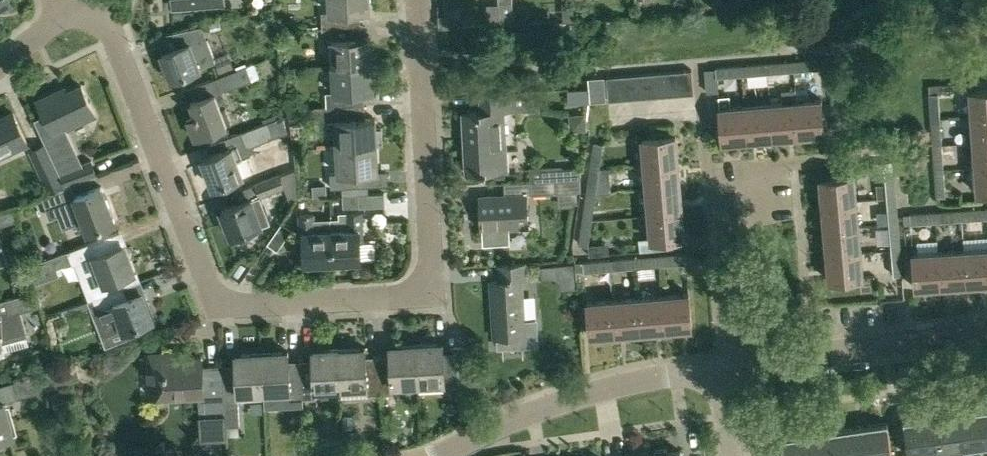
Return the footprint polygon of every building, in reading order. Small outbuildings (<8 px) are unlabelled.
[(173,9),(225,5),(225,0),(172,0),(173,9)] [(322,26),(360,24),(359,10),(368,10),(368,0),(328,0),(329,12),(321,13),(322,26)] [(499,18),(513,17),(512,0),(498,0),(499,18)] [(330,40),(331,66),(372,64),(371,37),(360,38),(360,24),(322,26),(322,41),(330,40)] [(216,63),(209,41),(204,43),(198,27),(174,33),(180,47),(163,54),(172,79),(216,63)] [(216,63),(220,72),(234,67),(230,58),(216,63)] [(814,78),(813,68),(819,67),(818,58),(792,60),(792,69),(795,69),(796,79),(814,78)] [(767,71),(792,69),(792,60),(767,62),(767,71)] [(741,64),(742,74),(767,71),(767,62),(741,64)] [(326,93),(326,107),(364,105),(363,90),(373,90),(372,64),(331,66),(333,92),(326,93)] [(704,68),(705,91),(719,90),(717,76),(742,74),(741,64),(704,68)] [(247,65),(218,77),(223,91),(252,79),(247,65)] [(692,69),(680,70),(682,94),(694,93),(692,69)] [(680,70),(671,71),(673,95),(682,94),(680,70)] [(673,95),(671,71),(659,72),(662,96),(673,95)] [(662,96),(659,72),(647,73),(650,97),(662,96)] [(650,97),(647,73),(632,74),(635,98),(650,97)] [(635,98),(632,74),(619,75),(621,99),(635,98)] [(621,99),(619,75),(606,76),(609,100),(621,99)] [(604,77),(589,77),(591,99),(605,98),(604,77)] [(954,92),(953,83),(929,84),(930,120),(948,117),(946,97),(939,98),(938,93),(954,92)] [(35,119),(66,187),(72,185),(71,184),(97,174),(92,160),(78,166),(64,136),(60,138),(57,133),(96,115),(83,86),(60,96),(58,92),(39,101),(45,114),(35,119)] [(531,89),(511,90),(481,92),(482,110),(463,111),(467,171),(508,168),(504,110),(512,110),(532,109),(531,89)] [(795,89),(781,90),(782,102),(770,103),(772,137),(797,135),(795,101),(795,89)] [(969,91),(971,117),(986,116),(986,90),(969,91)] [(222,110),(220,104),(227,101),(223,91),(191,103),(196,116),(187,120),(194,138),(228,125),(231,123),(226,109),(222,110)] [(729,95),(718,96),(721,141),(747,139),(744,105),(730,106),(729,95)] [(795,101),(797,135),(823,133),(822,121),(833,120),(831,98),(821,99),(795,101)] [(744,105),(747,139),(772,137),(770,103),(744,105)] [(337,147),(376,144),(383,144),(382,128),(375,128),(375,118),(364,118),(364,105),(326,107),(327,121),(335,121),(337,147)] [(28,143),(14,112),(0,119),(0,156),(28,143)] [(971,117),(973,142),(986,141),(986,116),(971,117)] [(264,123),(241,132),(245,143),(247,147),(255,144),(282,134),(278,122),(276,118),(264,123)] [(589,171),(599,170),(603,143),(605,143),(608,123),(591,120),(588,141),(593,143),(589,171)] [(932,146),(942,145),(940,120),(930,120),(932,146)] [(644,163),(678,160),(676,134),(642,137),(644,163)] [(973,142),(975,168),(986,167),(986,141),(973,142)] [(30,150),(50,193),(65,187),(45,144),(30,150)] [(236,144),(202,157),(213,186),(252,170),(247,156),(241,158),(236,144)] [(377,171),(376,144),(337,147),(338,173),(330,173),(330,187),(368,185),(367,171),(377,171)] [(942,145),(932,146),(934,171),(944,170),(942,145)] [(678,160),(644,163),(646,189),(680,186),(678,160)] [(876,185),(877,198),(896,198),(892,160),(873,162),(874,173),(884,172),(885,184),(876,185)] [(562,165),(529,167),(530,181),(577,177),(579,177),(578,166),(562,167),(562,165)] [(975,168),(977,193),(986,193),(986,167),(975,168)] [(586,196),(595,195),(599,170),(589,171),(586,196)] [(936,195),(946,195),(944,170),(934,171),(936,195)] [(281,172),(253,183),(259,197),(286,186),(281,172)] [(822,204),(856,201),(853,175),(820,178),(822,204)] [(577,177),(530,181),(531,194),(578,191),(577,177)] [(326,194),(325,184),(312,185),(313,195),(326,194)] [(65,187),(50,193),(42,196),(50,217),(78,207),(87,231),(115,221),(102,186),(76,195),(72,185),(66,187),(65,187)] [(649,214),(683,211),(680,186),(646,189),(649,214)] [(385,205),(385,193),(343,194),(343,207),(385,205)] [(504,194),(479,196),(481,228),(483,228),(484,241),(509,240),(508,226),(529,225),(527,193),(504,194)] [(582,223),(592,222),(596,195),(595,195),(586,197),(582,223)] [(261,223),(251,198),(222,210),(232,235),(261,223)] [(896,198),(887,199),(889,224),(898,223),(896,198)] [(856,201),(822,204),(824,230),(858,227),(856,201)] [(961,209),(962,219),(986,217),(986,215),(986,207),(961,209)] [(962,219),(961,209),(936,211),(936,221),(962,219)] [(683,211),(649,214),(651,240),(685,237),(683,211)] [(936,221),(936,211),(909,212),(910,222),(936,221)] [(331,218),(333,261),(361,260),(361,258),(377,258),(376,241),(360,242),(360,232),(362,232),(361,212),(348,212),(339,212),(339,218),(331,218)] [(305,262),(333,261),(331,218),(314,219),(314,214),(300,215),(301,235),(304,235),(305,262)] [(292,229),(282,222),(267,244),(277,250),(292,229)] [(579,243),(588,245),(592,222),(582,223),(579,243)] [(898,223),(889,224),(891,249),(901,248),(898,223)] [(858,227),(824,230),(827,255),(860,252),(858,227)] [(134,272),(124,243),(108,249),(106,246),(83,254),(87,265),(97,262),(105,283),(134,272)] [(901,248),(891,249),(894,274),(903,274),(901,248)] [(966,284),(986,283),(986,249),(964,251),(966,284)] [(939,252),(941,286),(966,284),(964,251),(939,252)] [(686,262),(686,253),(686,252),(660,254),(661,264),(686,262)] [(860,252),(827,255),(829,281),(862,278),(860,252)] [(941,286),(939,252),(912,254),(915,288),(941,286)] [(635,256),(636,266),(661,264),(660,254),(635,256)] [(609,258),(610,268),(636,266),(635,256),(609,258)] [(610,268),(609,258),(583,261),(584,270),(610,268)] [(501,280),(492,280),(495,336),(526,334),(523,279),(527,279),(526,263),(500,264),(501,280)] [(541,278),(554,277),(553,264),(540,265),(541,278)] [(102,320),(118,314),(127,339),(144,332),(141,325),(153,320),(153,319),(156,318),(152,306),(148,307),(143,293),(128,298),(124,287),(90,299),(95,311),(98,310),(102,320)] [(4,354),(1,343),(27,335),(20,312),(42,305),(38,289),(0,300),(0,355),(4,354)] [(664,296),(667,330),(693,327),(690,294),(664,296)] [(638,298),(641,332),(667,330),(664,296),(638,298)] [(613,301),(616,334),(641,332),(638,298),(613,301)] [(616,334),(613,301),(587,303),(590,336),(616,334)] [(444,343),(417,344),(420,383),(446,382),(446,389),(459,388),(457,352),(445,352),(444,343)] [(381,393),(394,393),(394,384),(420,383),(417,344),(391,346),(391,356),(379,357),(381,393)] [(368,386),(368,394),(381,393),(379,357),(366,357),(366,347),(340,348),(342,388),(368,386)] [(315,389),(341,388),(342,388),(340,348),(313,350),(313,360),(302,360),(304,398),(315,397),(315,389)] [(226,402),(224,365),(204,366),(203,356),(171,358),(171,351),(147,352),(149,392),(198,389),(199,415),(199,426),(227,425),(226,402)] [(289,351),(262,353),(265,392),(291,390),(292,398),(304,398),(302,360),(290,361),(289,351)] [(240,425),(238,401),(240,401),(239,393),(265,392),(262,353),(236,355),(236,364),(224,365),(226,402),(227,425),(240,425)] [(5,402),(62,385),(58,369),(0,385),(0,438),(14,435),(5,402)] [(983,408),(957,412),(962,449),(986,445),(986,433),(983,408)] [(957,412),(931,416),(936,452),(937,455),(947,455),(946,451),(962,449),(957,412)] [(936,452),(931,416),(904,419),(909,455),(910,455),(925,454),(925,455),(937,455),(936,452)] [(865,455),(893,455),(888,422),(861,425),(865,455)] [(834,429),(838,455),(865,455),(861,425),(834,429)] [(834,429),(808,433),(811,455),(838,455),(834,429)] [(808,433),(781,436),(783,455),(811,455),(808,433)]
